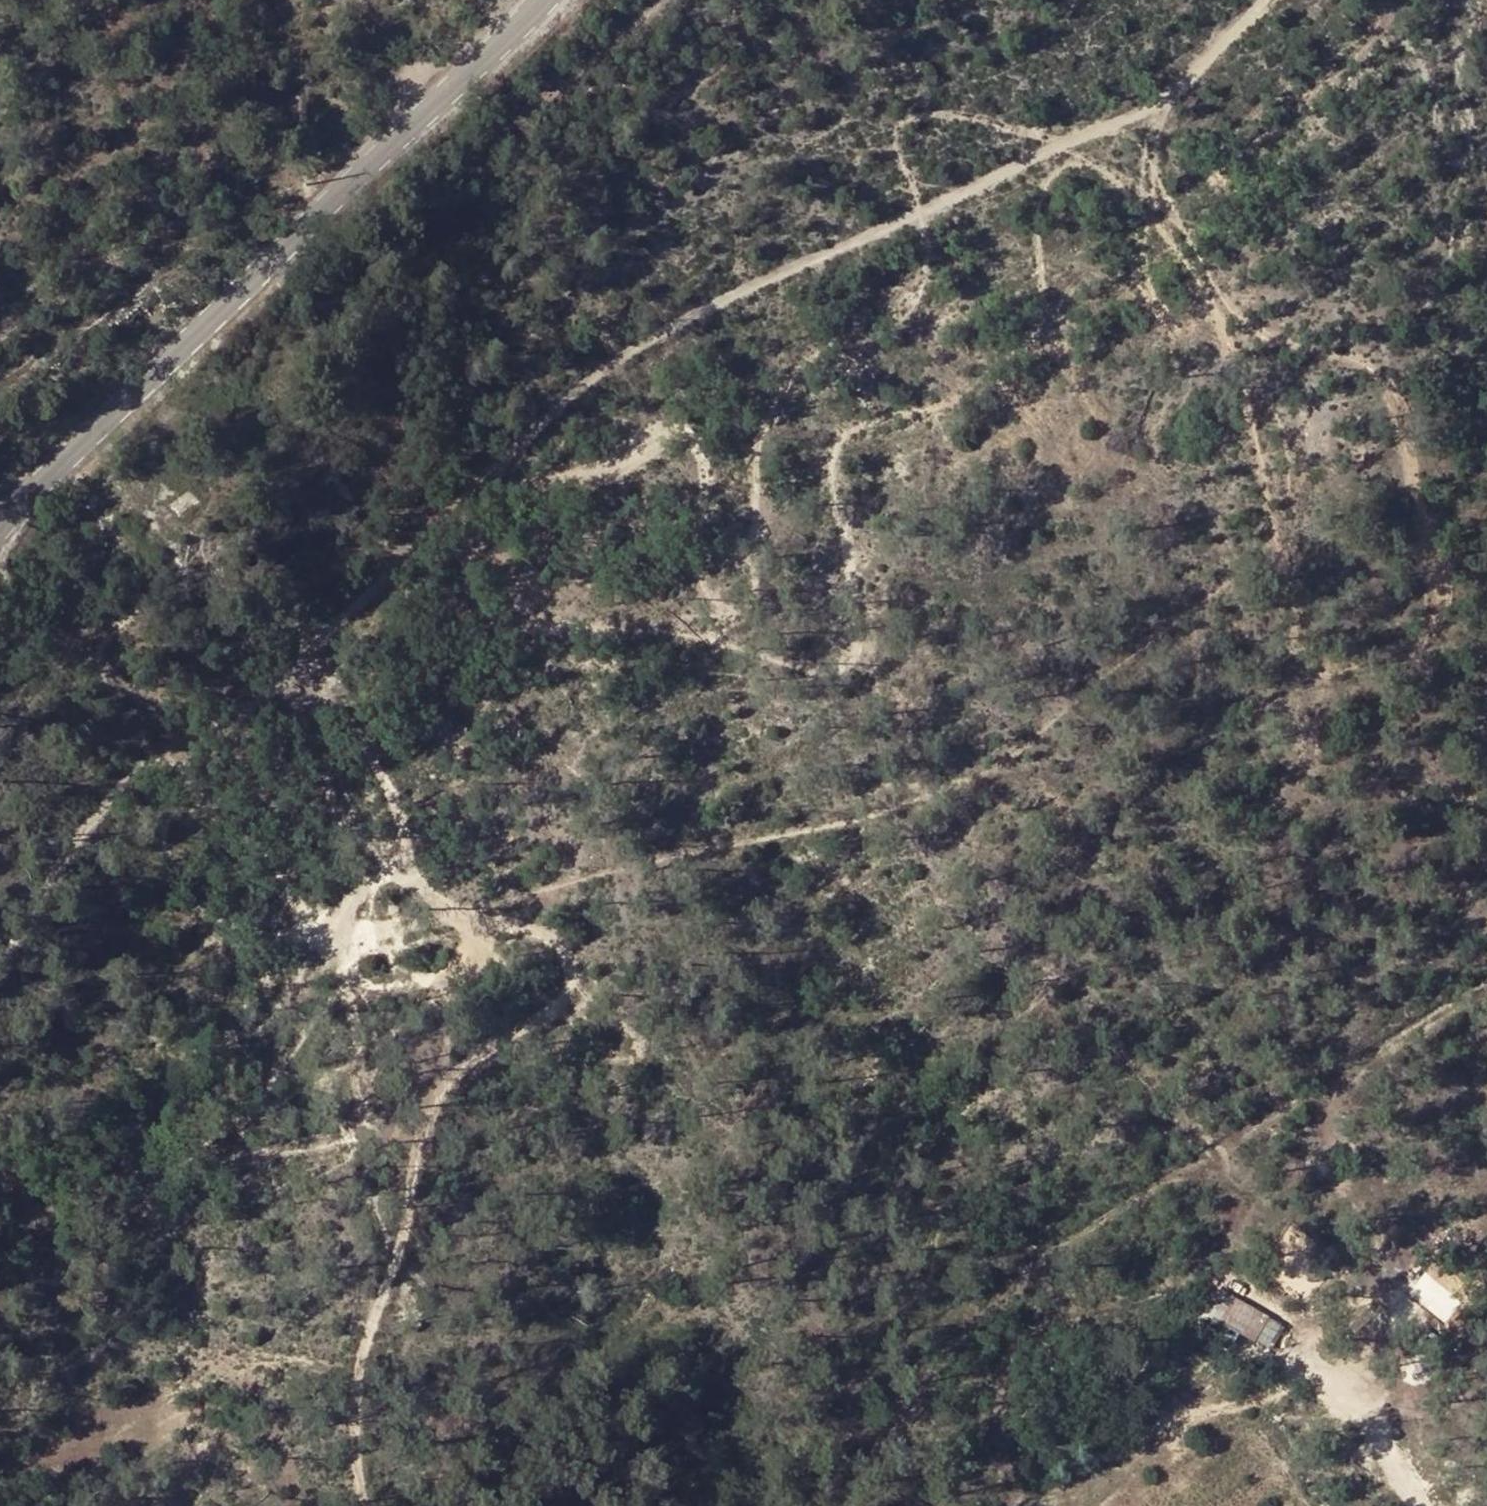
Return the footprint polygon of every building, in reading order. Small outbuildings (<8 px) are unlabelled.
[(1250,1283),(1228,1267),(1217,1283),(1237,1299),(1250,1283)] [(1250,1354),(1256,1343),(1207,1318),(1202,1329),(1250,1354)]
